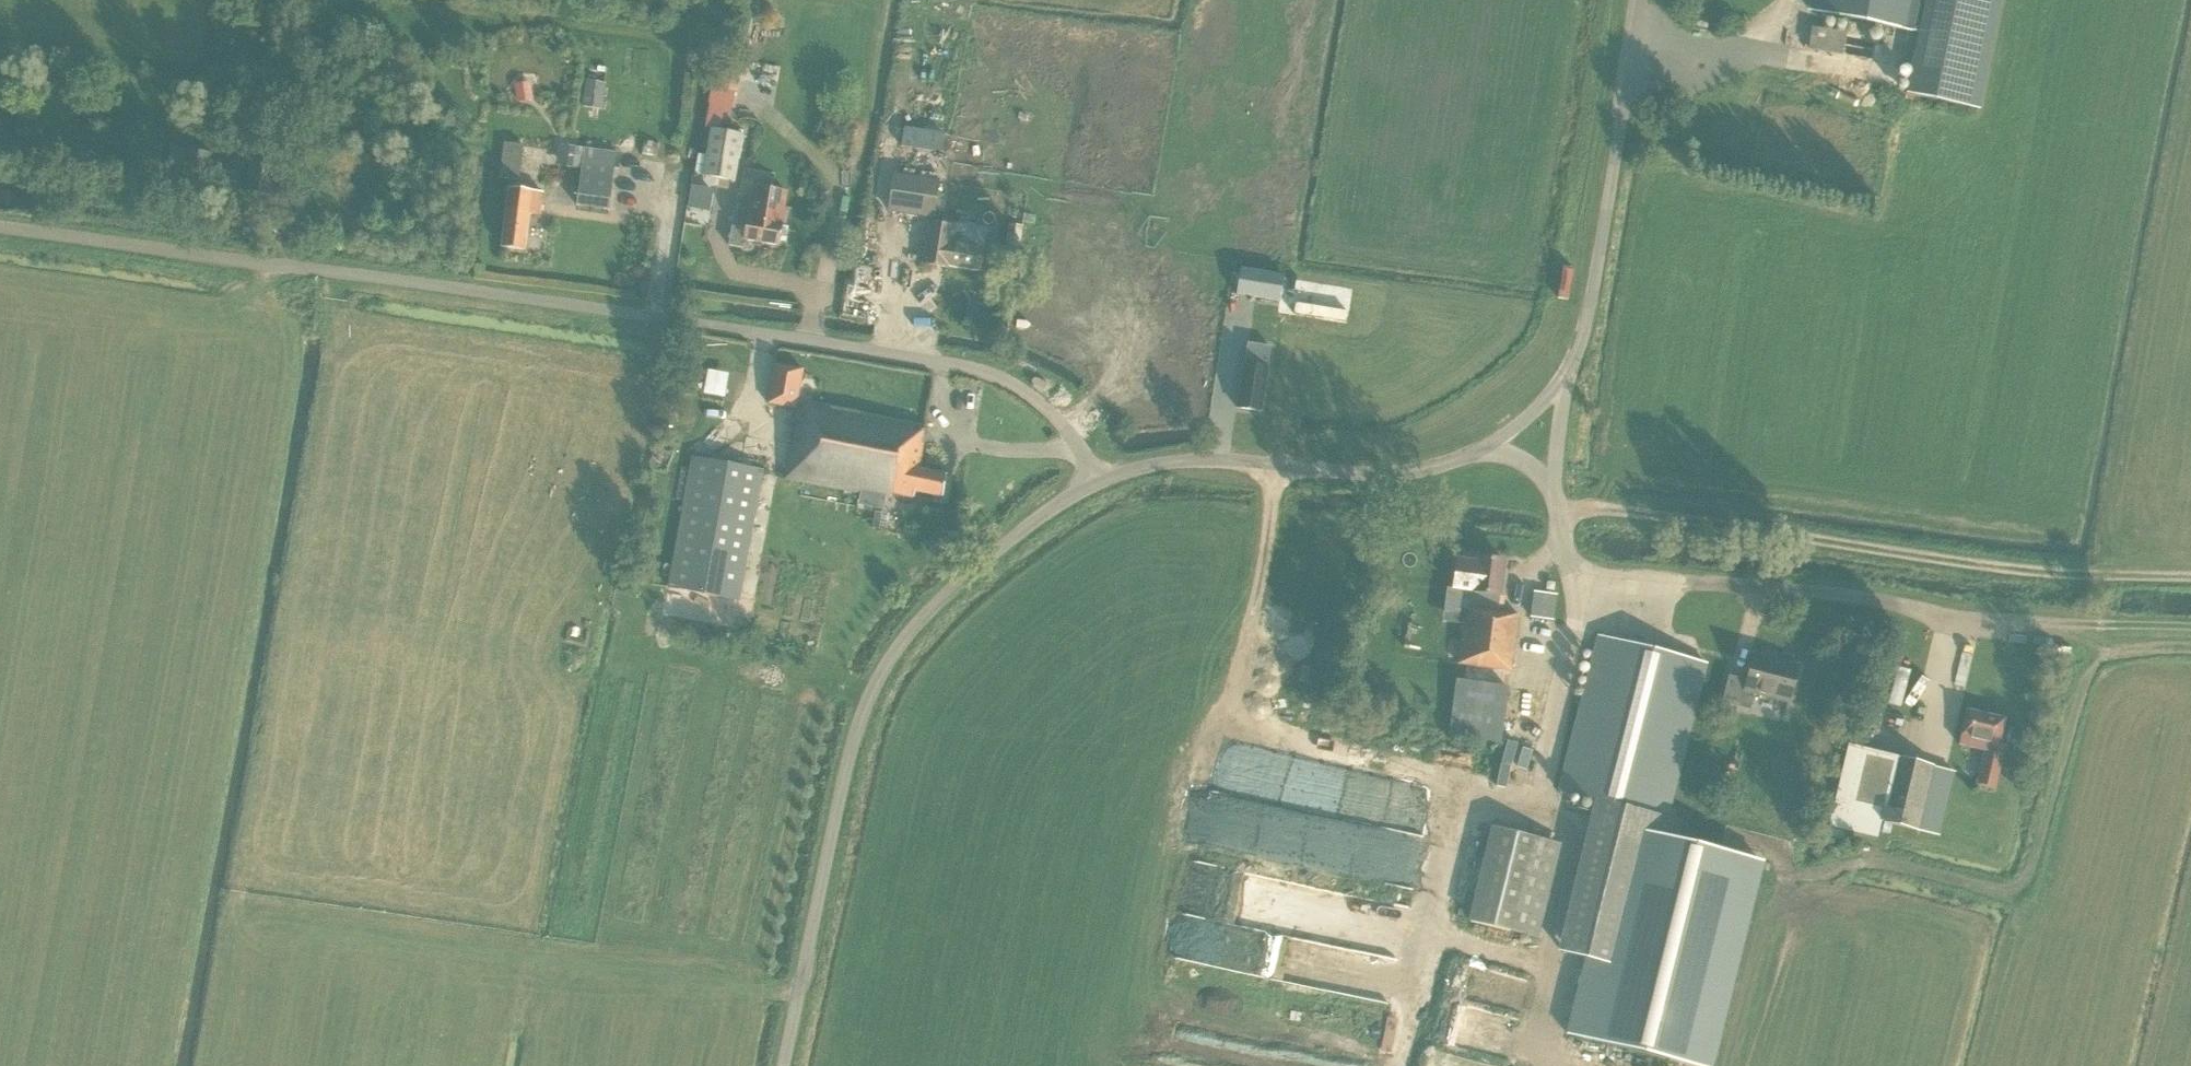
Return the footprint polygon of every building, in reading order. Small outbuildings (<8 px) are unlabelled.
[(1809,8),(1920,30),(1907,94),(1981,109),(2004,0),(1810,0),(1809,8)] [(1794,40),(1839,48),(1843,24),(1798,16),(1794,40)] [(593,83),(592,108),(607,108),(608,84),(593,83)] [(625,126),(625,108),(614,108),(613,126),(625,126)] [(944,133),(904,127),(901,145),(941,151),(944,133)] [(744,135),(711,128),(702,175),(736,181),(744,135)] [(523,145),(505,143),(501,177),(519,179),(523,145)] [(607,209),(613,168),(615,152),(576,147),(573,168),(581,169),(577,204),(607,209)] [(890,210),(935,217),(940,182),(895,175),(890,210)] [(964,186),(947,183),(943,209),(960,212),(964,186)] [(731,226),(728,245),(743,248),(744,240),(779,246),(780,235),(779,235),(787,192),(753,186),(746,228),(731,226)] [(538,214),(541,192),(530,191),(508,188),(501,247),(524,250),(528,213),(538,214)] [(686,204),(683,218),(702,221),(704,208),(686,204)] [(929,223),(923,263),(948,267),(948,266),(979,271),(981,260),(983,249),(986,228),(954,223),(953,227),(929,223)] [(1285,273),(1242,267),(1237,295),(1280,302),(1285,273)] [(916,305),(931,310),(938,287),(923,282),(916,305)] [(1259,411),(1266,369),(1259,368),(1263,347),(1248,344),(1245,365),(1244,365),(1237,407),(1259,411)] [(774,364),(767,403),(797,408),(784,479),(890,498),(891,493),(912,497),(913,491),(941,496),(945,474),(917,468),(923,425),(798,400),(802,369),(774,364)] [(738,599),(762,470),(691,457),(668,587),(738,599)] [(1477,557),(1476,562),(1457,559),(1453,588),(1472,591),(1470,608),(1465,607),(1457,664),(1511,671),(1519,615),(1497,612),(1504,561),(1477,557)] [(1554,607),(1556,594),(1535,591),(1533,604),(1532,616),(1553,619),(1554,607)] [(1559,791),(1600,801),(1563,953),(1585,958),(1566,1034),(1696,1065),(1709,1065),(1760,861),(1679,841),(1683,821),(1666,817),(1706,663),(1598,635),(1559,791)] [(1789,702),(1798,666),(1753,654),(1746,680),(1729,675),(1722,703),(1750,710),(1754,694),(1789,702)] [(1508,685),(1457,679),(1449,735),(1501,742),(1508,685)] [(1999,745),(2005,719),(1966,710),(1958,744),(1984,750),(1976,783),(1995,788),(2005,746),(1999,745)] [(1711,743),(1697,740),(1692,766),(1706,769),(1711,743)] [(1504,781),(1511,745),(1502,743),(1494,779),(1504,781)] [(1933,766),(1895,756),(1867,750),(1851,814),(1879,820),(1879,821),(1938,835),(1948,796),(1951,783),(1954,771),(1933,766)] [(1310,796),(1274,973),(1307,979),(1343,796),(1352,798),(1353,790),(1345,788),(1342,802),(1310,796)] [(1416,817),(1395,925),(1429,932),(1451,824),(1416,817)] [(1469,921),(1537,938),(1561,843),(1492,826),(1469,921)] [(1375,936),(1389,853),(1353,847),(1336,947),(1350,950),(1353,932),(1375,936)] [(1238,859),(1222,970),(1255,975),(1270,863),(1238,859)] [(1423,1065),(1514,1065),(1428,1044),(1423,1065)]
